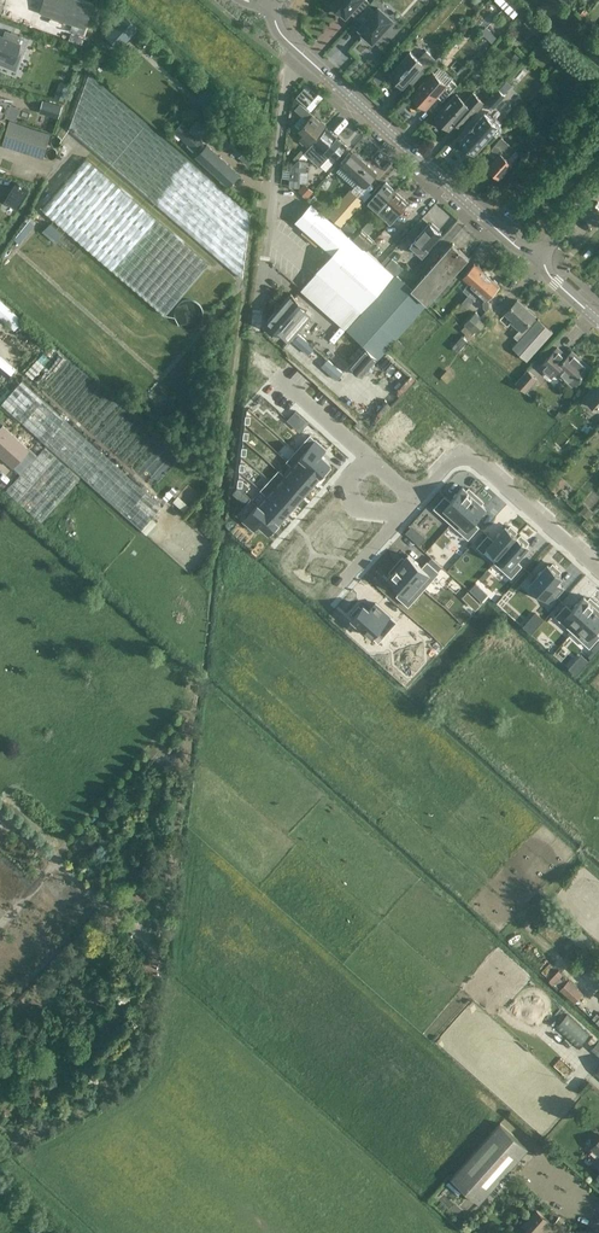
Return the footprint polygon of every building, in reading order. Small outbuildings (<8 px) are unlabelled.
[(40,12),(86,28),(94,4),(83,0),(44,0),(40,12)] [(355,16),(369,1),(367,0),(335,0),(332,4),(340,12),(341,11),(346,15),(350,11),(355,16)] [(364,33),(373,41),(392,20),(379,8),(375,11),(369,5),(357,18),(364,24),(360,28),(365,32),(364,33)] [(124,14),(105,34),(120,49),(140,29),(124,14)] [(490,23),(500,30),(504,25),(494,18),(490,23)] [(482,32),(492,40),(497,35),(486,26),(482,32)] [(29,38),(11,32),(11,33),(6,31),(5,37),(0,35),(0,72),(16,77),(29,38)] [(387,74),(395,80),(396,79),(403,85),(415,73),(420,78),(436,60),(427,51),(419,59),(410,52),(397,67),(395,65),(387,74)] [(411,95),(426,109),(437,96),(443,101),(457,85),(452,80),(447,85),(433,72),(411,95)] [(243,278),(251,214),(89,74),(69,128),(243,278)] [(308,82),(296,95),(302,100),(298,105),(308,114),(324,96),(308,82)] [(211,110),(221,100),(212,92),(203,103),(211,110)] [(436,117),(450,130),(459,119),(465,124),(484,103),(473,92),(465,101),(456,94),(436,117)] [(58,117),(62,105),(43,100),(40,112),(58,117)] [(461,140),(474,152),(498,124),(484,113),(476,122),(468,130),(469,131),(461,140)] [(312,115),(308,120),(303,115),(294,125),(304,134),(299,139),(307,146),(324,126),(312,115)] [(198,119),(190,128),(183,121),(173,131),(197,153),(206,143),(199,136),(207,127),(198,119)] [(44,158),(51,133),(10,120),(2,145),(44,158)] [(314,141),(304,153),(319,166),(329,155),(334,159),(346,145),(326,127),(314,141)] [(222,141),(238,155),(247,164),(257,153),(248,144),(232,130),(222,141)] [(507,159),(515,150),(500,137),(492,146),(500,153),(487,167),(499,177),(511,163),(507,159)] [(229,184),(239,174),(207,145),(197,155),(229,184)] [(353,152),(341,164),(364,185),(376,172),(353,152)] [(210,263),(87,157),(43,209),(166,315),(210,263)] [(293,157),(290,186),(299,187),(300,180),(306,181),(309,159),(293,157)] [(380,184),(355,213),(356,214),(358,213),(361,215),(368,206),(370,208),(377,200),(382,204),(395,190),(386,182),(382,186),(380,184)] [(18,208),(28,191),(15,183),(5,201),(18,208)] [(305,183),(300,188),(298,190),(307,198),(314,190),(305,183)] [(350,188),(327,213),(340,225),(362,200),(350,188)] [(409,203),(395,190),(382,204),(383,204),(386,200),(387,200),(378,211),(391,222),(409,203)] [(393,273),(312,204),(297,221),(309,232),(323,244),(333,253),(302,289),(345,326),(393,273)] [(30,217),(15,237),(20,241),(36,221),(30,217)] [(363,225),(371,236),(380,230),(372,219),(363,225)] [(45,230),(58,241),(63,234),(51,223),(45,230)] [(411,244),(416,249),(415,251),(419,255),(421,253),(423,255),(441,234),(436,229),(437,228),(432,223),(431,225),(429,223),(411,244)] [(362,228),(353,238),(367,249),(375,240),(362,228)] [(468,257),(453,243),(412,288),(396,275),(395,273),(346,328),(366,346),(350,363),(362,374),(428,302),(468,257)] [(469,295),(487,275),(474,263),(462,277),(469,283),(463,290),(469,295)] [(499,285),(487,275),(469,295),(474,299),(480,293),(487,299),(499,285)] [(307,307),(291,292),(265,321),(288,341),(290,340),(294,344),(291,348),(309,364),(320,353),(304,338),(306,336),(299,329),(312,314),(306,308),(307,307)] [(208,314),(208,311),(208,308),(207,305),(204,301),(200,297),(196,296),(194,295),(190,296),(188,296),(185,298),(183,300),(181,302),(179,305),(178,307),(178,311),(178,314),(179,317),(180,319),(183,322),(185,324),(188,325),(191,326),(193,326),(197,325),(199,325),(202,323),(204,321),(206,319),(207,317),(208,314)] [(51,344),(0,298),(0,316),(42,354),(51,344)] [(527,360),(552,331),(538,318),(537,320),(534,317),(535,315),(517,299),(505,313),(512,320),(510,321),(519,329),(514,336),(518,340),(512,347),(527,360)] [(573,384),(589,367),(571,351),(567,356),(557,347),(544,361),(556,372),(557,370),(573,384)] [(385,410),(380,406),(381,405),(350,378),(348,379),(321,355),(309,367),(337,392),(368,419),(369,418),(373,423),(385,410)] [(269,396),(273,372),(264,370),(266,362),(254,360),(249,393),(269,396)] [(527,369),(515,382),(526,392),(538,378),(527,369)] [(143,529),(162,506),(22,380),(1,403),(143,529)] [(583,397),(580,400),(598,417),(598,387),(595,384),(583,397)] [(308,422),(296,411),(288,419),(300,430),(308,422)] [(3,425),(0,428),(0,455),(13,467),(29,449),(3,425)] [(310,434),(296,450),(321,474),(323,472),(325,474),(331,467),(328,465),(331,463),(321,455),(326,449),(310,434)] [(26,475),(30,469),(40,477),(43,473),(56,484),(50,492),(59,499),(80,474),(44,445),(23,472),(26,475)] [(296,450),(287,460),(313,483),(321,474),(296,450)] [(279,469),(278,470),(304,493),(313,483),(287,460),(287,461),(292,465),(284,474),(279,469)] [(278,470),(270,480),(295,502),(304,493),(278,470)] [(270,480),(261,489),(287,512),(295,502),(270,480)] [(445,495),(434,507),(451,523),(456,517),(475,495),(469,489),(467,491),(463,487),(451,501),(445,495)] [(266,494),(258,503),(279,521),(287,512),(261,489),(261,490),(266,494)] [(456,517),(451,523),(468,538),(479,526),(473,521),(485,507),(481,503),(483,501),(476,494),(475,495),(456,517)] [(258,503),(243,520),(254,530),(259,524),(269,532),(271,530),(273,532),(279,526),(276,524),(279,521),(258,503)] [(488,534),(477,546),(484,552),(488,547),(499,556),(494,561),(499,556),(517,536),(515,533),(516,531),(511,526),(509,528),(506,526),(494,539),(488,534)] [(499,556),(494,561),(511,577),(522,565),(516,559),(528,546),(527,544),(529,542),(521,535),(519,537),(517,536),(499,556)] [(402,556),(396,564),(424,588),(439,571),(427,561),(422,566),(408,554),(405,558),(402,556)] [(548,563),(530,584),(550,602),(563,587),(556,581),(561,575),(559,573),(560,570),(553,563),(551,566),(548,563)] [(392,572),(388,577),(402,589),(397,595),(409,605),(424,588),(396,564),(395,565),(390,571),(392,572)] [(566,604),(555,616),(573,631),(577,626),(597,603),(596,602),(590,597),(588,599),(584,596),(572,609),(566,604)] [(354,615),(352,617),(379,642),(397,621),(376,602),(369,609),(364,604),(361,607),(359,605),(352,613),(354,615)] [(573,631),(590,647),(598,636),(598,634),(594,629),(598,624),(598,605),(597,603),(577,626),(573,631)] [(570,937),(585,951),(594,942),(578,928),(570,937)] [(567,978),(559,970),(549,981),(557,989),(567,978)] [(575,1002),(584,993),(568,979),(559,988),(575,1002)] [(567,1012),(555,1026),(577,1046),(590,1033),(567,1012)] [(598,1040),(590,1049),(598,1057),(598,1040)] [(528,1147),(500,1122),(451,1177),(479,1202),(528,1147)] [(527,1232),(538,1232),(549,1221),(536,1209),(521,1225),(529,1231),(527,1232)]
